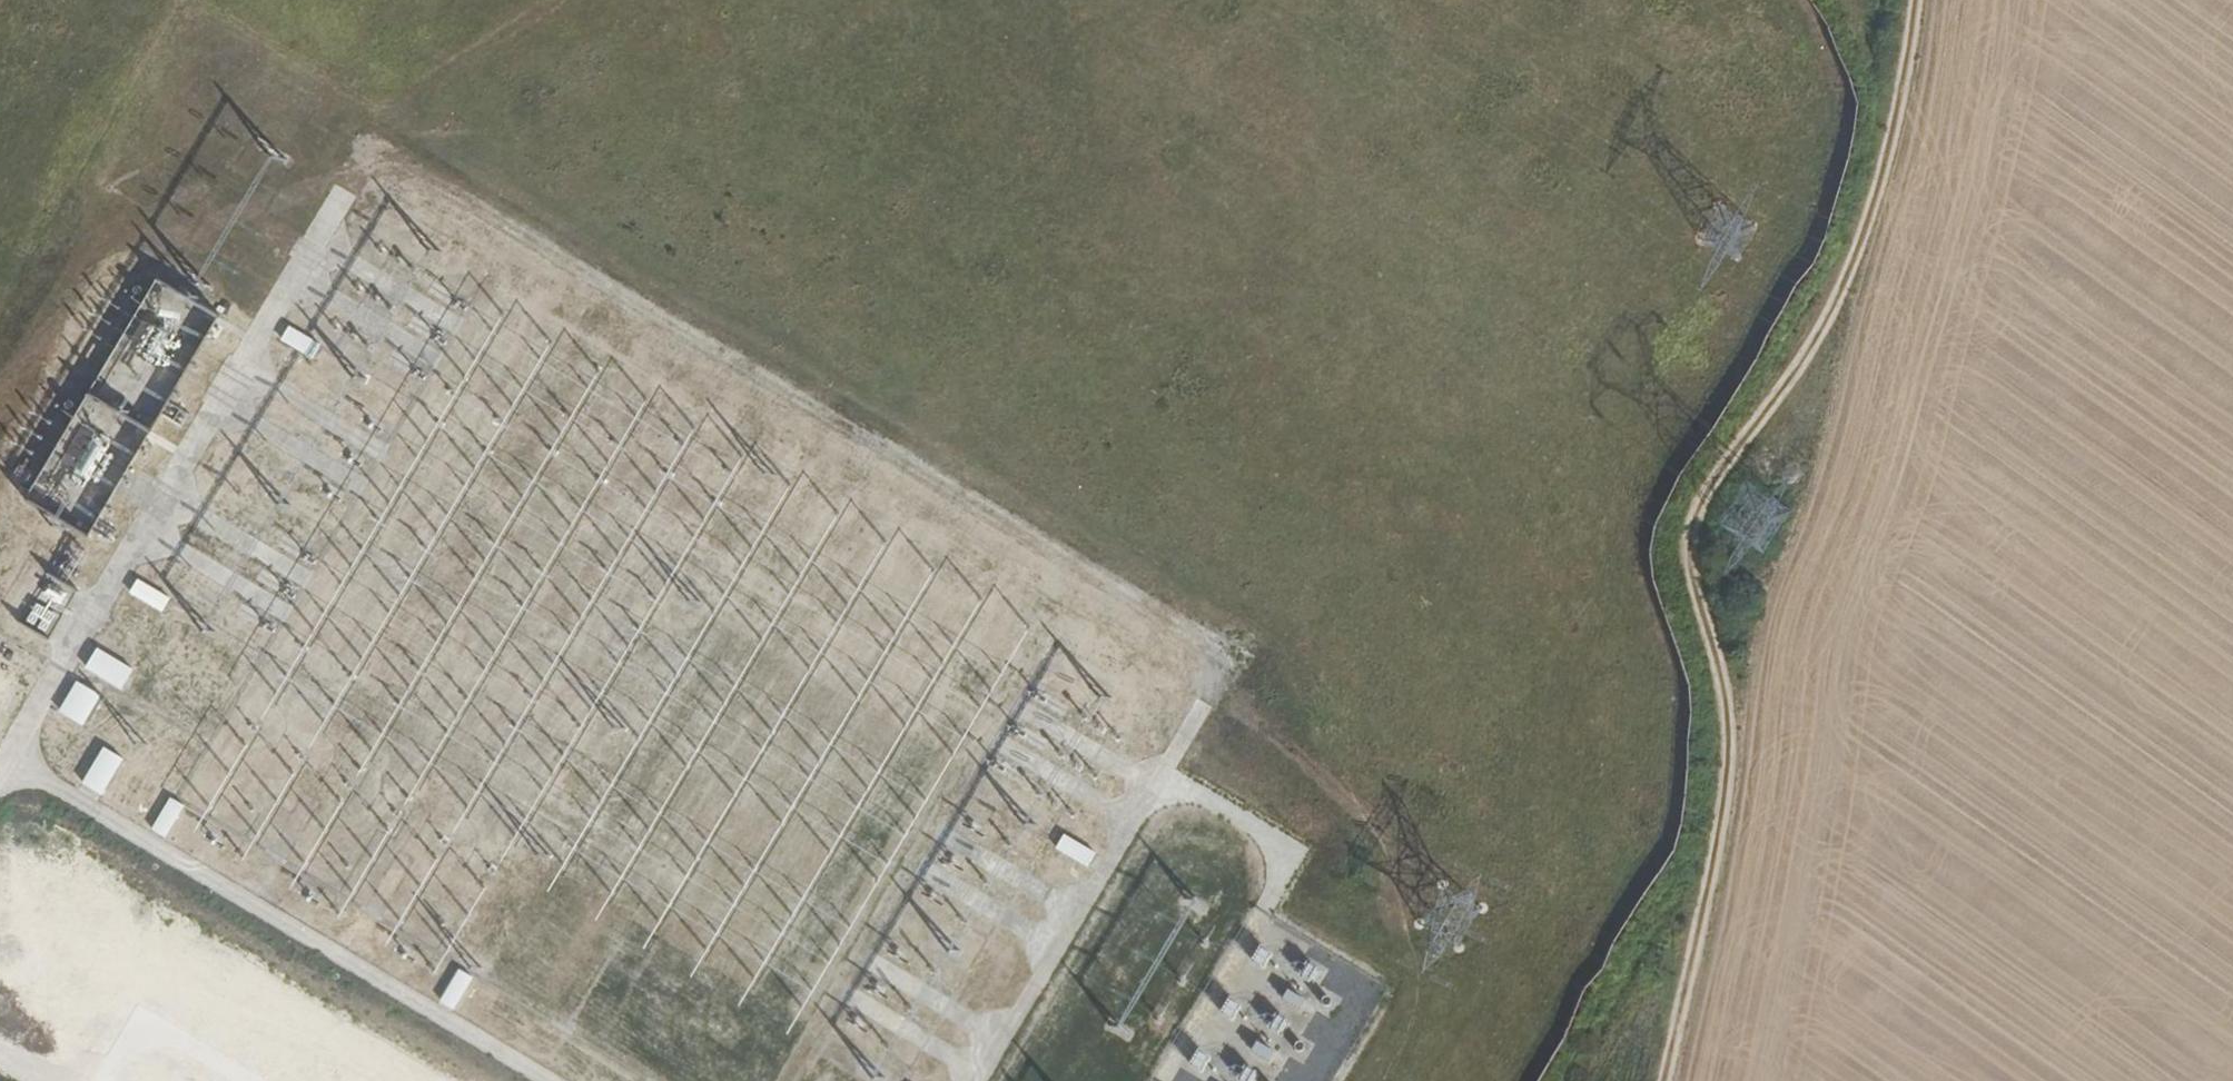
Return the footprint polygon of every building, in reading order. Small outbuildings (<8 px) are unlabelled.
[(61,416),(67,406),(121,436),(74,425),(30,503),(75,528),(95,532),(123,482),(124,477),(139,450),(143,436),(133,430),(137,413),(165,419),(177,370),(120,357),(104,386),(116,335),(100,326),(77,321),(52,364),(46,393),(0,382),(61,416)] [(320,343),(288,326),(280,341),(312,358),(320,343)] [(170,600),(137,580),(129,593),(161,613),(170,600)] [(133,671),(95,649),(83,670),(121,692),(133,671)] [(101,696),(76,682),(58,714),(83,728),(101,696)] [(122,761),(101,749),(79,785),(100,798),(122,761)] [(183,808),(170,800),(150,832),(163,840),(183,808)] [(1063,836),(1054,850),(1087,869),(1095,854),(1063,836)] [(472,980),(457,971),(437,1004),(452,1013),(472,980)]
